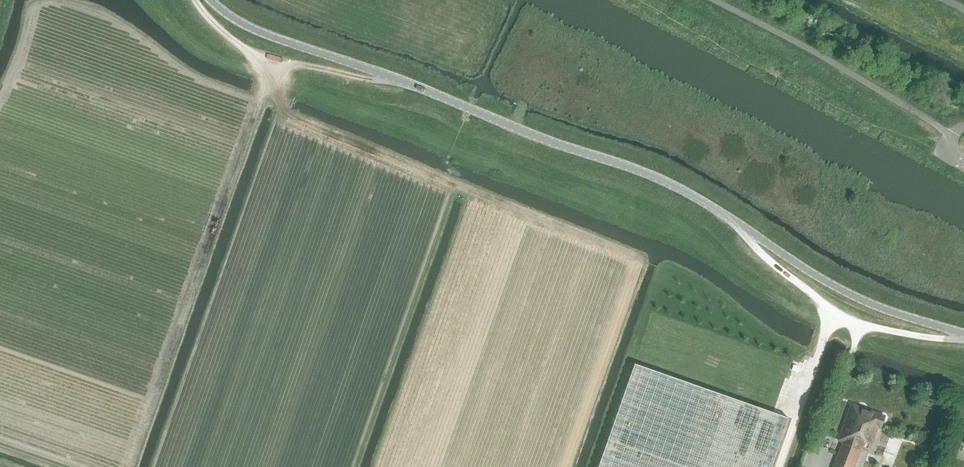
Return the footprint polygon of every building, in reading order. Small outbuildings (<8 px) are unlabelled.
[(862,448),(869,451),(878,428),(881,429),(886,416),(851,404),(837,441),(842,443),(833,466),(855,466),(862,448)]
